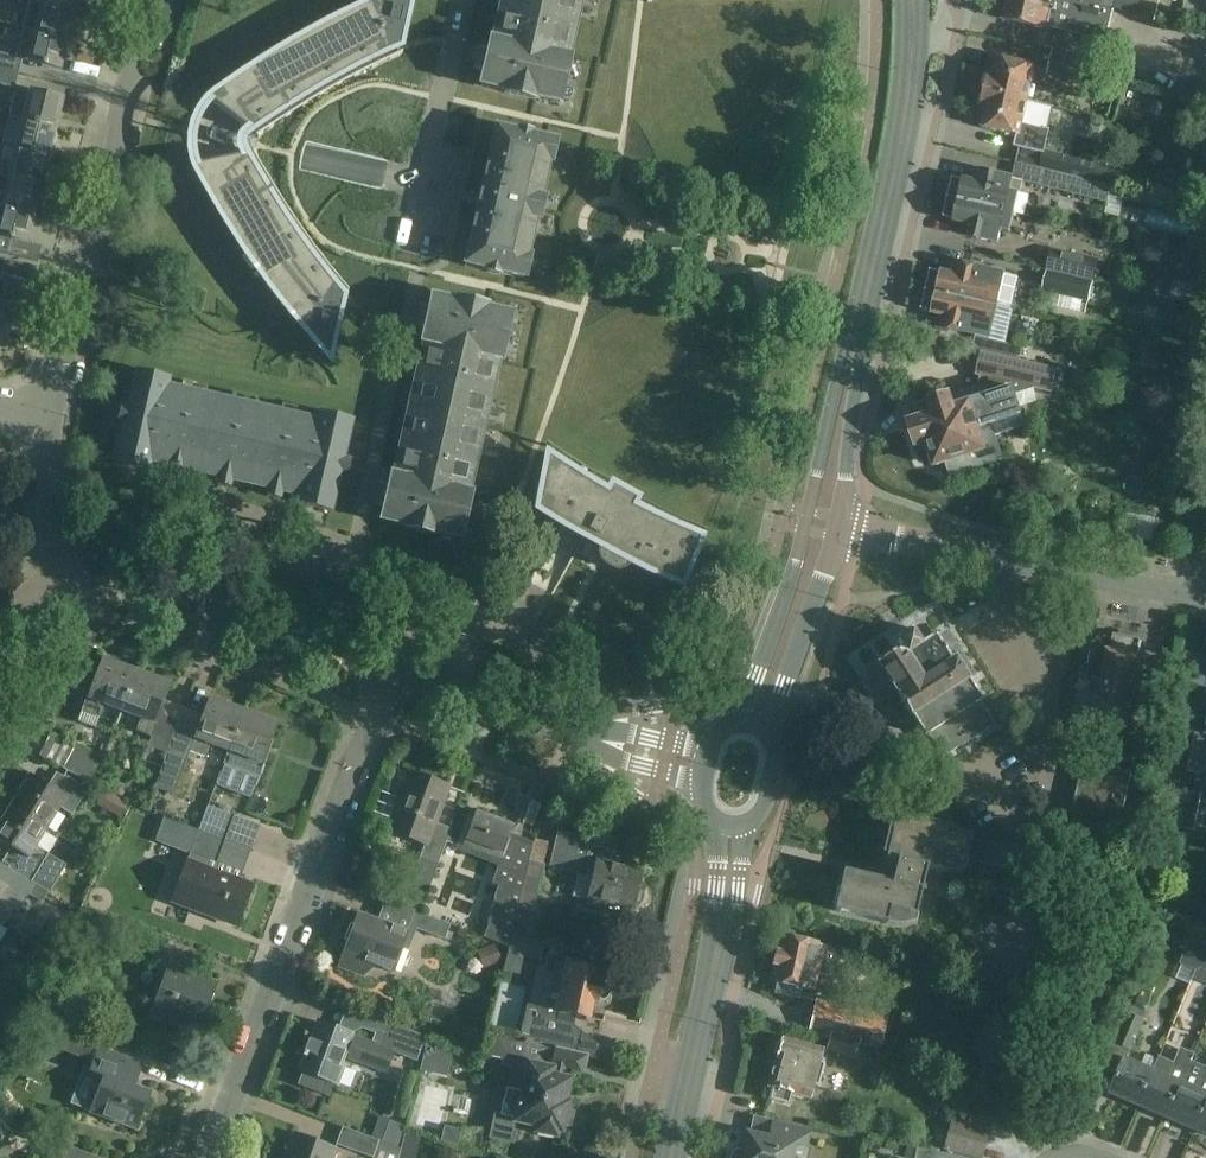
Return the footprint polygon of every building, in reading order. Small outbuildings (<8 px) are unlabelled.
[(75,12),(78,0),(42,0),(41,4),(75,12)] [(250,132),(283,110),(317,89),(352,70),(388,53),(388,52),(394,48),(398,32),(401,31),(403,28),(405,25),(406,22),(407,19),(408,16),(408,13),(407,9),(406,6),(404,4),(402,1),(399,0),(398,0),(395,0),(392,1),(389,2),(387,5),(385,8),(383,10),(383,11),(381,0),(378,0),(356,10),(317,30),(280,51),(245,73),(207,99),(250,132)] [(480,86),(504,91),(504,93),(534,100),(535,98),(559,104),(569,58),(568,57),(581,0),(501,0),(492,40),(491,40),(488,54),(477,51),(473,70),(483,72),(480,86)] [(1003,0),(1006,5),(1002,20),(1045,30),(1046,27),(1106,41),(1116,0),(1003,0)] [(1124,31),(1145,32),(1147,0),(1126,0),(1124,31)] [(22,29),(34,32),(68,40),(75,12),(41,4),(29,1),(22,29)] [(68,40),(34,32),(27,61),(61,69),(68,40)] [(18,74),(22,59),(0,53),(0,69),(18,74)] [(1067,81),(1092,87),(1097,63),(1072,58),(1067,81)] [(986,92),(1028,102),(1036,68),(998,59),(995,72),(991,71),(986,92)] [(0,69),(0,85),(14,88),(18,74),(0,69)] [(8,117),(22,120),(56,129),(63,99),(20,88),(14,92),(8,117)] [(1028,102),(986,92),(981,113),(985,113),(982,127),(1017,135),(1014,147),(1020,149),(1043,154),(1044,154),(1045,152),(1050,129),(1056,108),(1028,102)] [(15,149),(49,157),(56,129),(22,120),(15,149)] [(495,128),(478,202),(473,201),(471,210),(476,211),(464,265),(487,271),(487,272),(499,275),(499,273),(524,279),(529,257),(527,257),(535,221),(538,222),(543,200),(540,199),(548,163),(550,164),(555,142),(530,136),(531,135),(519,132),(518,134),(495,128)] [(42,186),(49,157),(15,149),(12,163),(0,160),(0,175),(9,177),(42,186)] [(1043,154),(1039,170),(1101,185),(1106,167),(1045,152),(1044,154),(1043,154)] [(265,190),(245,155),(192,167),(214,206),(237,242),(243,251),(257,272),(267,286),(283,306),(294,320),(305,332),(314,325),(315,329),(316,332),(317,335),(319,337),(322,339),(325,340),(328,340),(332,339),(334,337),(336,335),(338,332),(339,329),(340,325),(340,322),(340,319),(339,316),(338,313),(336,310),(338,293),(334,287),(309,255),(286,223),(265,190)] [(1039,170),(1016,164),(1013,179),(1108,204),(1112,187),(1101,185),(1039,170)] [(949,197),(1014,213),(1025,216),(1030,195),(1010,191),(1013,179),(977,171),(974,184),(953,179),(949,197)] [(2,206),(35,214),(42,186),(9,177),(2,206)] [(1199,181),(1196,197),(1205,198),(1205,183),(1199,181)] [(1014,213),(949,197),(944,218),(964,223),(961,236),(998,244),(1001,231),(1010,233),(1014,213)] [(35,214),(2,206),(0,212),(0,253),(8,255),(38,262),(42,247),(27,244),(35,214)] [(1187,250),(1205,255),(1205,222),(1195,219),(1187,250)] [(1147,243),(1179,246),(1181,232),(1149,229),(1147,243)] [(1053,250),(1048,272),(1094,282),(1099,260),(1053,250)] [(1191,270),(1186,256),(1176,260),(1181,273),(1191,270)] [(32,283),(36,267),(5,259),(1,275),(32,283)] [(926,291),(1012,311),(1017,289),(1002,286),(1005,275),(955,263),(952,276),(931,271),(926,291)] [(1088,302),(1093,283),(1046,272),(1041,292),(1088,302)] [(1136,287),(1145,290),(1147,282),(1138,280),(1136,287)] [(1190,290),(1189,300),(1205,302),(1205,292),(1190,290)] [(1047,353),(1006,343),(1014,311),(1012,311),(926,291),(922,311),(943,316),(940,329),(974,337),(974,339),(990,343),(987,355),(1044,368),(1047,353)] [(456,303),(432,297),(429,311),(418,308),(414,327),(425,330),(422,343),(423,343),(393,476),(391,476),(388,489),(378,487),(373,505),(384,508),(381,521),(405,527),(405,528),(435,535),(435,534),(459,539),(470,493),(468,493),(499,361),(500,361),(510,315),(486,310),(487,308),(456,301),(456,303)] [(1055,300),(1048,321),(1085,332),(1091,311),(1055,300)] [(6,349),(13,308),(0,306),(0,348),(6,349)] [(1024,428),(1014,396),(1033,390),(1050,394),(1056,371),(1044,368),(987,355),(982,354),(976,376),(981,377),(978,388),(916,408),(919,419),(909,422),(917,449),(927,446),(935,469),(947,465),(951,477),(1003,460),(995,437),(1024,428)] [(341,473),(348,474),(351,461),(344,459),(353,420),(319,412),(317,419),(305,416),(306,410),(282,404),(280,411),(255,405),(257,398),(232,393),(230,399),(205,394),(207,387),(182,381),(181,388),(168,385),(170,378),(136,370),(126,409),(120,408),(117,422),(123,423),(114,462),(149,470),(150,463),(168,467),(166,474),(180,477),(182,470),(218,478),(216,485),(230,488),(232,482),(268,490),(266,497),(280,500),(282,493),(299,497),(297,504),(332,512),(341,473)] [(629,564),(632,566),(681,587),(701,539),(675,528),(652,517),(634,508),(637,500),(610,485),(606,493),(588,482),(565,468),(537,511),(556,523),(572,533),(599,548),(598,551),(598,553),(598,556),(599,559),(600,561),(601,564),(603,565),(606,567),(608,568),(610,570),(616,571),(618,571),(621,571),(623,570),(626,568),(628,566),(629,564)] [(1156,517),(1127,512),(1123,541),(1152,546),(1156,517)] [(875,664),(876,666),(867,671),(886,702),(896,696),(910,719),(912,719),(924,738),(927,736),(941,759),(992,727),(977,703),(980,701),(968,682),(975,677),(945,629),(918,646),(910,633),(896,642),(900,648),(875,664)] [(1095,724),(1127,730),(1140,659),(1139,658),(1142,640),(1113,634),(1113,637),(1105,636),(1099,636),(1093,640),(1090,646),(1087,667),(1080,666),(1067,740),(1091,745),(1095,724)] [(102,705),(122,713),(137,672),(103,659),(93,688),(90,687),(81,711),(97,717),(102,705)] [(147,747),(167,754),(179,721),(159,713),(170,684),(137,672),(122,713),(140,719),(135,731),(151,737),(147,747)] [(199,729),(179,721),(167,754),(154,788),(174,794),(189,751),(205,757),(209,746),(228,752),(243,712),(210,699),(199,729)] [(243,712),(228,752),(224,764),(259,777),(268,755),(265,754),(276,724),(243,712)] [(1205,737),(1205,740),(1193,737),(1185,773),(1202,776),(1204,766),(1205,766),(1205,732),(1205,737)] [(75,745),(62,768),(88,782),(101,759),(75,745)] [(1064,848),(1112,858),(1124,803),(1131,774),(1083,763),(1077,792),(1064,848)] [(5,804),(10,807),(47,829),(59,808),(71,815),(87,790),(64,775),(54,791),(29,776),(20,791),(15,788),(5,804)] [(413,775),(403,801),(397,798),(389,818),(396,821),(393,829),(426,842),(419,860),(401,907),(414,911),(420,913),(437,866),(451,830),(458,812),(440,805),(447,787),(413,775)] [(1194,831),(1201,794),(1171,789),(1164,825),(1194,831)] [(96,806),(120,819),(129,804),(105,790),(96,806)] [(157,829),(165,808),(153,803),(145,825),(157,829)] [(10,807),(5,804),(0,812),(0,821),(2,822),(0,824),(0,842),(17,853),(8,869),(47,893),(48,894),(66,865),(48,854),(46,858),(34,850),(47,829),(10,807)] [(198,831),(225,841),(234,816),(207,807),(198,831)] [(563,808),(559,823),(584,829),(588,813),(563,808)] [(492,884),(498,886),(483,939),(508,948),(517,909),(518,909),(529,862),(532,847),(509,839),(513,827),(475,813),(463,848),(499,862),(492,884)] [(225,841),(198,831),(163,818),(155,842),(189,855),(216,864),(225,841)] [(843,871),(833,911),(886,923),(890,910),(915,916),(926,868),(935,871),(939,857),(964,863),(971,837),(895,818),(885,859),(896,861),(891,882),(843,871)] [(642,872),(611,865),(613,858),(591,853),(594,842),(557,833),(548,867),(574,873),(576,865),(593,869),(585,906),(605,911),(607,903),(634,910),(635,905),(639,903),(641,893),(638,889),(642,872)] [(171,902),(237,926),(252,886),(186,862),(171,902)] [(529,862),(518,909),(533,913),(544,865),(529,862)] [(47,893),(8,869),(0,864),(0,923),(4,925),(13,909),(17,912),(28,894),(41,902),(47,893)] [(483,892),(483,873),(460,873),(459,891),(483,892)] [(450,925),(420,913),(414,911),(409,926),(416,929),(444,940),(445,939),(447,932),(450,925)] [(343,955),(344,955),(342,958),(340,959),(337,968),(363,978),(374,966),(375,966),(393,973),(402,948),(407,932),(376,921),(359,914),(343,955)] [(49,941),(61,931),(50,920),(39,930),(49,941)] [(798,998),(800,990),(808,992),(808,990),(814,991),(830,994),(839,950),(819,945),(819,943),(780,935),(769,984),(775,985),(774,993),(798,998)] [(1200,964),(1205,949),(1205,944),(1192,939),(1183,961),(1198,967),(1199,964),(1200,964)] [(215,984),(187,973),(195,951),(168,941),(154,978),(164,982),(151,1016),(197,1033),(215,984)] [(476,951),(484,969),(499,963),(491,945),(476,951)] [(555,964),(552,981),(544,1011),(526,1007),(519,1038),(538,1042),(537,1044),(568,1051),(568,1048),(571,1049),(578,1046),(581,1034),(571,1026),(573,1017),(587,1020),(591,1002),(596,1003),(604,1002),(608,999),(610,993),(606,988),(601,984),(603,973),(568,966),(555,964)] [(837,1005),(830,1033),(880,1046),(887,1015),(837,1005)] [(1140,1106),(1161,1058),(1160,1057),(1159,1059),(1146,1054),(1140,1069),(1126,1063),(1130,1052),(1143,1021),(1129,1015),(1105,1069),(1119,1075),(1111,1094),(1140,1106)] [(377,1045),(351,1035),(318,1023),(311,1041),(308,1040),(302,1057),(305,1058),(300,1071),(296,1084),(330,1097),(335,1084),(336,1084),(343,1067),(340,1065),(342,1058),(386,1074),(394,1053),(418,1062),(426,1039),(412,1034),(413,1032),(386,1022),(377,1045)] [(95,1036),(67,1026),(59,1048),(86,1058),(95,1036)] [(859,1045),(830,1036),(825,1050),(855,1059),(859,1045)] [(551,1071),(550,1071),(555,1051),(493,1037),(489,1057),(502,1060),(500,1066),(510,1068),(500,1116),(505,1117),(516,1120),(515,1121),(538,1126),(537,1132),(555,1137),(556,1131),(560,1132),(561,1127),(570,1128),(574,1114),(565,1110),(566,1106),(563,1105),(568,1082),(549,1077),(551,1071)] [(812,1087),(817,1088),(822,1067),(817,1066),(821,1052),(778,1042),(778,1043),(775,1044),(773,1051),(775,1055),(766,1090),(770,1091),(768,1100),(789,1106),(791,1097),(809,1101),(812,1087)] [(435,1045),(428,1065),(449,1073),(456,1053),(435,1045)] [(1168,1118),(1192,1061),(1195,1054),(1181,1048),(1174,1063),(1161,1058),(1140,1106),(1168,1118)] [(103,1078),(90,1112),(136,1129),(149,1094),(133,1088),(141,1064),(100,1049),(91,1073),(103,1078)] [(834,1059),(830,1069),(858,1079),(862,1069),(834,1059)] [(1205,1109),(1205,1067),(1192,1061),(1168,1118),(1197,1130),(1205,1109)] [(1197,1130),(1205,1134),(1205,1109),(1197,1130)] [(989,1130),(951,1120),(943,1150),(973,1157),(982,1157),(989,1130)] [(740,1154),(735,1153),(731,1156),(731,1157),(790,1157),(792,1147),(804,1149),(808,1133),(771,1124),(767,1141),(744,1135),(740,1154)] [(400,1148),(400,1149),(342,1127),(336,1144),(370,1157),(399,1157),(401,1148),(400,1148)] [(401,1148),(399,1157),(415,1157),(420,1136),(405,1133),(401,1148)] [(286,1157),(333,1157),(336,1150),(295,1134),(286,1157)] [(46,1157),(89,1157),(90,1156),(53,1141),(46,1157)] [(916,1148),(906,1146),(904,1157),(914,1157),(916,1148)] [(916,1148),(914,1157),(966,1157),(916,1148)]
